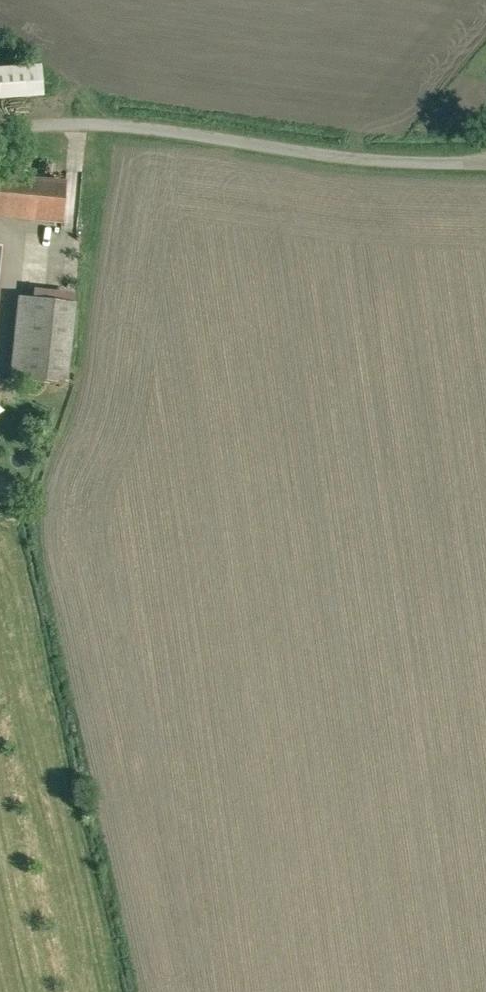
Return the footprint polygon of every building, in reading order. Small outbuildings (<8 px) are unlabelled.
[(0,53),(0,76),(32,74),(31,51),(0,53)] [(0,151),(0,191),(51,196),(54,156),(0,151)] [(3,270),(0,294),(0,352),(50,358),(59,276),(3,270)]
